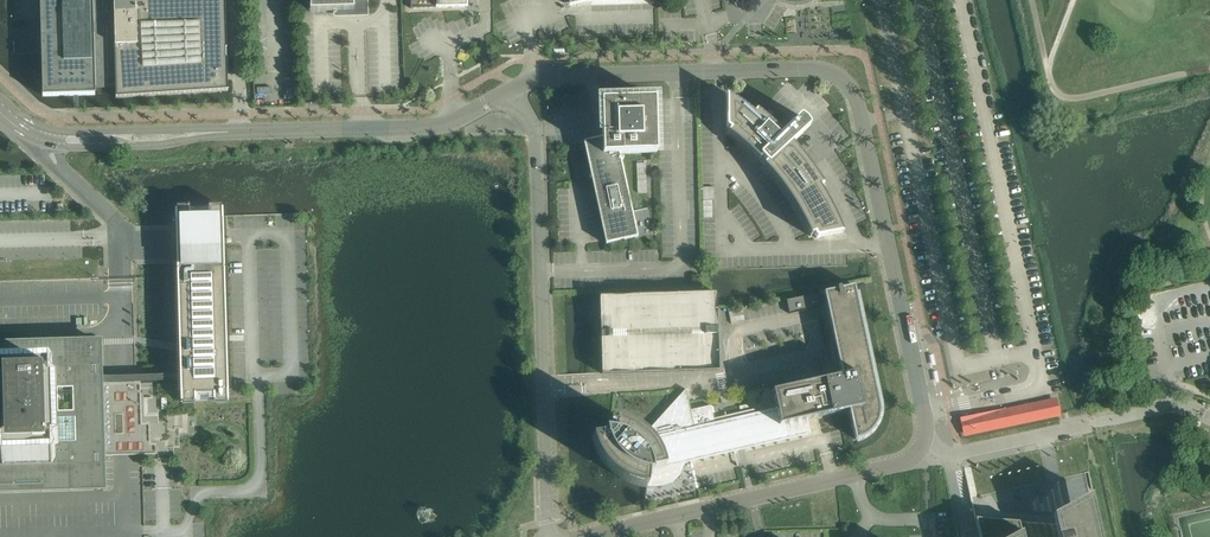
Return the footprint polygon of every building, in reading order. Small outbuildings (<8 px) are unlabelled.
[(228,74),(227,56),(226,56),(226,51),(227,51),(226,0),(113,0),(113,2),(93,2),(93,0),(40,0),(43,96),(95,95),(95,90),(115,89),(116,98),(178,94),(178,93),(182,93),(182,94),(228,91),(228,79),(227,79),(227,75),(228,75),(228,74)] [(310,12),(336,11),(336,12),(336,14),(366,13),(366,0),(311,0),(310,12)] [(410,9),(468,7),(467,0),(410,0),(410,9)] [(771,174),(778,183),(781,186),(793,203),(803,222),(810,236),(815,234),(816,238),(843,233),(838,220),(831,207),(820,187),(823,185),(822,183),(815,173),(809,163),(800,153),(792,143),(810,126),(809,123),(803,117),(800,116),(782,135),(769,122),(756,110),(754,113),(740,103),(726,94),(727,127),(731,129),(727,133),(744,146),(759,161),(762,158),(766,162),(763,165),(771,174)] [(583,141),(606,244),(638,237),(620,154),(657,153),(655,99),(601,100),(602,137),(583,141)] [(714,218),(713,186),(703,187),(704,218),(714,218)] [(214,400),(228,400),(228,389),(223,215),(223,210),(223,209),(221,209),(221,205),(209,206),(209,209),(189,209),(189,206),(177,207),(177,210),(176,210),(176,212),(181,401),(182,401),(183,405),(194,404),(194,401),(195,401),(196,401),(195,394),(210,394),(213,394),(214,400)] [(726,420),(723,420),(731,453),(734,452),(735,452),(748,449),(747,441),(755,441),(762,439),(770,437),(777,435),(784,432),(791,428),(796,425),(800,422),(805,420),(807,419),(849,410),(855,439),(858,439),(860,438),(863,437),(865,436),(867,434),(869,433),(871,431),(873,429),(874,427),(876,425),(877,422),(878,420),(879,418),(879,415),(880,412),(880,410),(880,407),(879,405),(854,286),(824,292),(837,353),(838,358),(842,376),(840,376),(835,377),(805,384),(772,391),(776,408),(776,410),(770,413),(763,416),(756,418),(755,413),(726,420)] [(599,296),(601,374),(719,370),(716,293),(599,296)] [(819,293),(787,300),(790,313),(822,307),(819,293)] [(105,456),(123,455),(142,455),(139,373),(128,373),(122,373),(103,374),(102,339),(0,342),(0,494),(107,491),(105,456)] [(605,435),(592,438),(593,443),(595,449),(598,455),(601,460),(604,465),(608,469),(612,472),(616,476),(621,479),(626,481),(631,484),(636,485),(641,487),(647,487),(647,486),(652,487),(655,487),(657,487),(659,487),(662,487),(664,486),(666,485),(669,484),(671,483),(673,482),(675,481),(676,479),(678,477),(679,475),(681,473),(682,471),(682,470),(682,469),(683,468),(683,467),(684,466),(685,465),(686,464),(687,464),(688,463),(688,462),(690,462),(691,462),(731,453),(723,420),(722,420),(722,419),(721,419),(720,419),(719,419),(719,420),(718,420),(718,421),(718,422),(715,422),(714,418),(711,405),(691,410),(686,389),(646,433),(645,433),(641,429),(636,426),(632,423),(627,421),(621,420),(616,418),(611,418),(610,421),(609,431),(605,431),(605,435)] [(1124,401),(1122,392),(1115,394),(1117,402),(1124,401)] [(726,414),(725,414),(725,416),(726,420),(755,413),(755,409),(726,416),(726,414)] [(979,423),(980,430),(1018,422),(1016,415),(979,423)] [(979,536),(1102,536),(1092,489),(1088,472),(1061,478),(1047,481),(970,497),(975,519),(979,536)]
